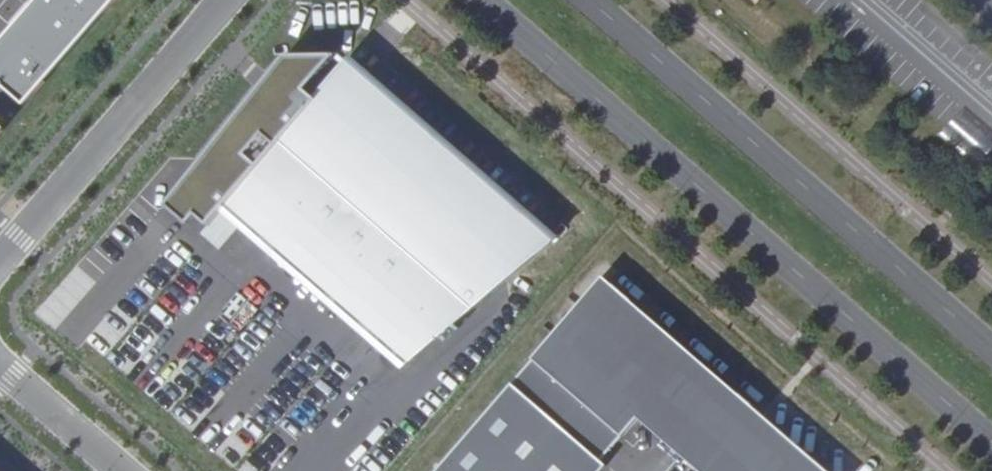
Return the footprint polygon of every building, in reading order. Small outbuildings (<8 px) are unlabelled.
[(19,104),(111,0),(36,0),(0,40),(0,87),(19,104)] [(285,54),(164,196),(169,201),(162,209),(184,227),(195,216),(205,225),(224,205),(404,360),(549,236),(348,58),(285,54)] [(605,280),(439,470),(602,470),(608,465),(599,458),(637,414),(702,470),(805,470),(752,425),(761,415),(605,280)] [(170,365),(160,357),(159,359),(71,284),(51,307),(145,387),(156,374),(160,377),(170,365)] [(745,401),(754,391),(722,363),(713,373),(745,401)] [(826,470),(853,470),(855,469),(835,452),(823,468),(826,470)]
